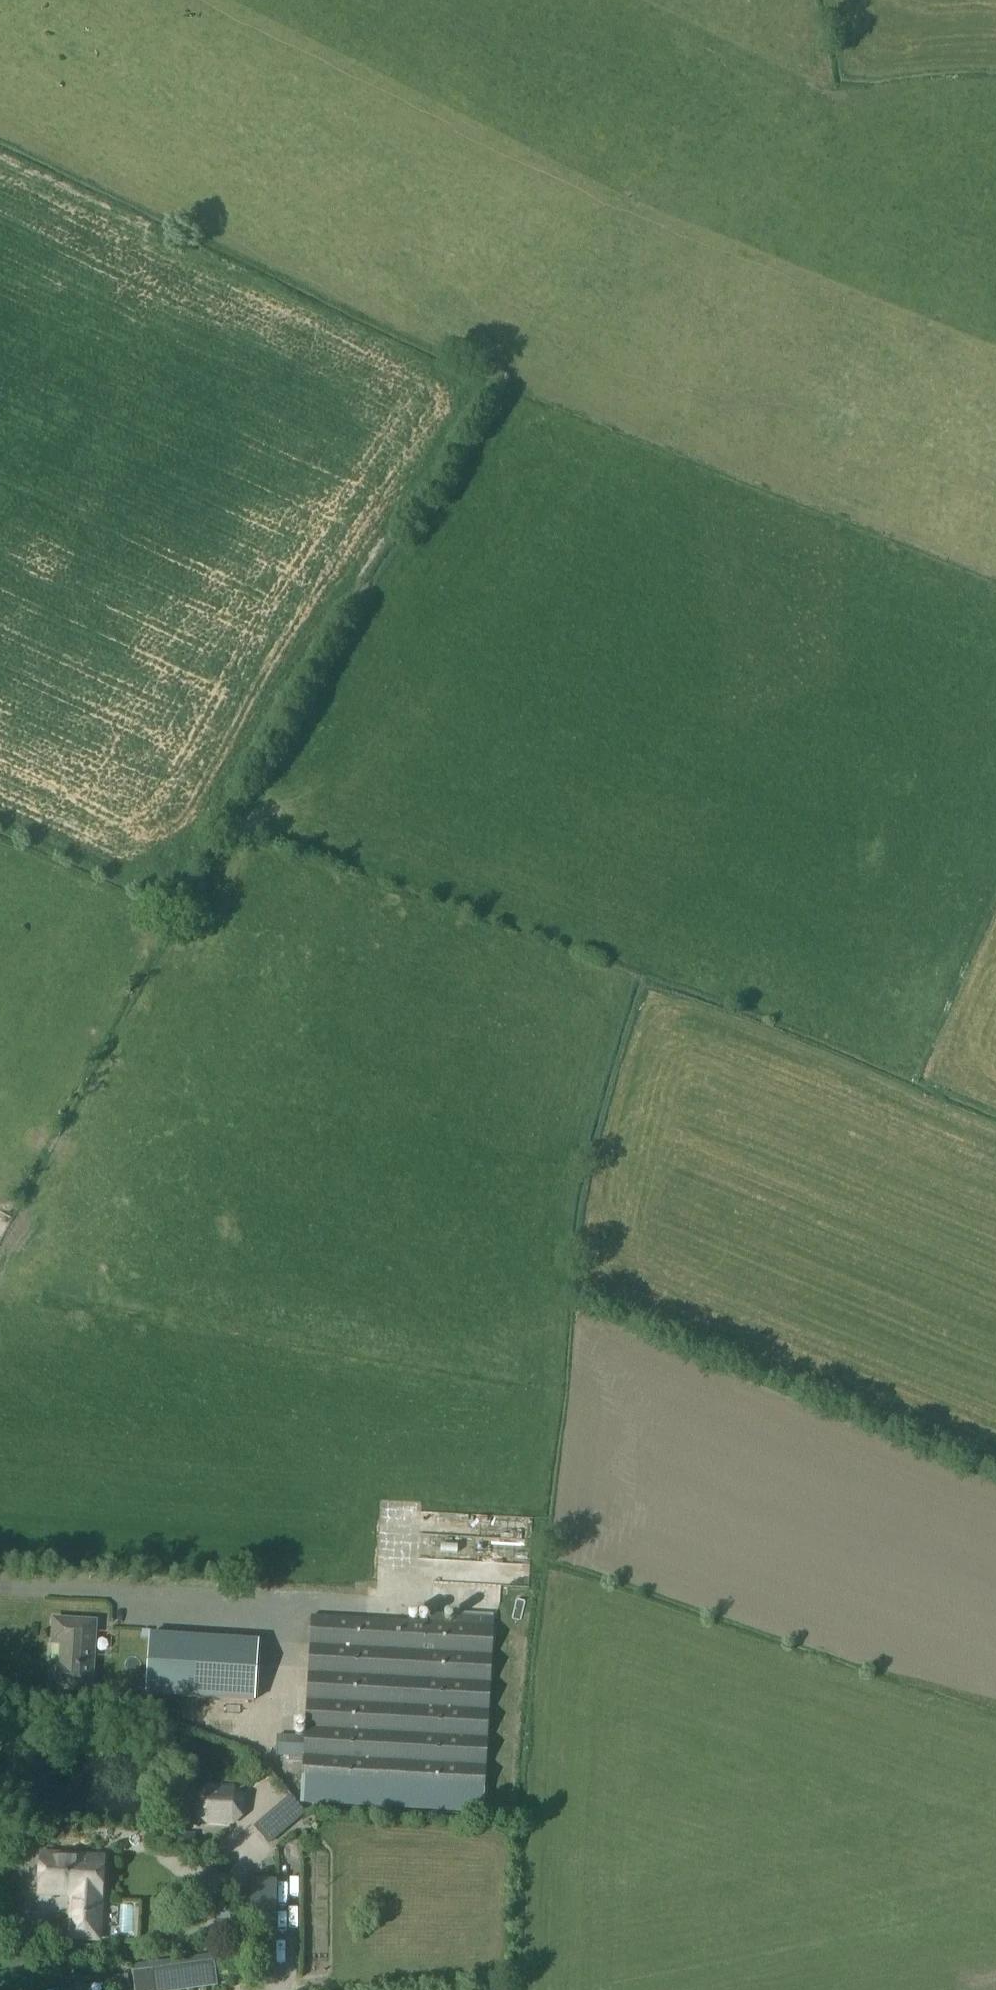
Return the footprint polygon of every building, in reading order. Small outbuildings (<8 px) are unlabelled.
[(486,1518),(485,1535),(525,1536),(526,1519),(486,1518)] [(414,1534),(414,1557),(460,1558),(461,1536),(414,1534)] [(489,1561),(518,1562),(518,1541),(490,1540),(489,1561)] [(489,1582),(414,1580),(413,1601),(488,1602),(489,1582)] [(430,1614),(429,1624),(310,1617),(301,1786),(485,1796),(494,1618),(430,1614)] [(49,1689),(89,1692),(93,1623),(53,1621),(51,1644),(61,1645),(59,1666),(50,1666),(49,1689)] [(231,1649),(143,1643),(141,1695),(229,1702),(231,1649)] [(233,1828),(244,1820),(245,1797),(237,1786),(210,1785),(196,1795),(195,1817),(205,1827),(233,1828)] [(290,1795),(251,1828),(267,1846),(305,1814),(290,1795)] [(71,1940),(98,1941),(99,1918),(93,1918),(96,1864),(58,1862),(59,1858),(41,1857),(39,1891),(52,1892),(51,1896),(73,1897),(71,1940)] [(273,1921),(273,1880),(252,1880),(251,1920),(273,1921)] [(130,1972),(132,1989),(194,1989),(217,1987),(213,1961),(130,1972)]
